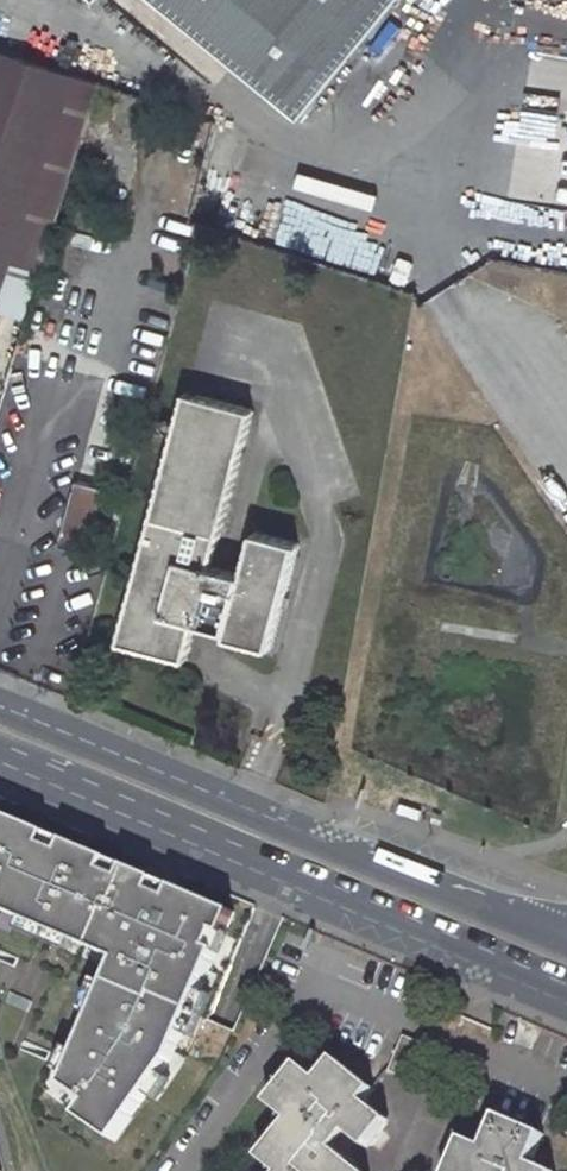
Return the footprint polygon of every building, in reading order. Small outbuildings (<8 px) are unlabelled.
[(295,118),(393,0),(153,0),(295,118)] [(27,317),(97,84),(0,51),(0,308),(27,317)] [(256,529),(244,573),(213,564),(255,410),(187,392),(119,643),(188,661),(198,623),(229,631),(227,636),(272,648),(301,541),(256,529)] [(83,501),(109,508),(119,469),(90,462),(81,500),(83,501)] [(83,501),(70,548),(96,555),(109,508),(83,501)] [(232,919),(0,818),(0,865),(15,871),(0,903),(0,916),(115,967),(62,1090),(85,1100),(76,1122),(112,1147),(170,1063),(216,958),(208,954),(215,938),(224,940),(232,919)] [(329,1152),(342,1136),(366,1152),(387,1124),(363,1106),(370,1095),(330,1065),(315,1084),(296,1069),(265,1110),(286,1127),(258,1167),(264,1170),(353,1170),(329,1152)] [(468,1145),(455,1170),(532,1170),(545,1141),(502,1122),(487,1154),(468,1145)]
